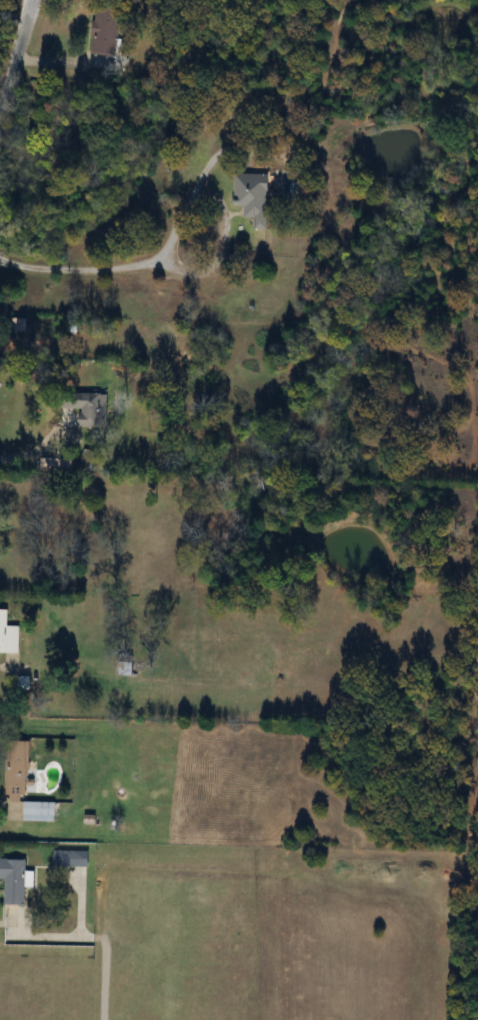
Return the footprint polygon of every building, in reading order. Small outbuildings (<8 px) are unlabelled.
[(92,54),(117,56),(121,6),(96,5),(92,54)] [(273,175),(236,174),(235,208),(246,208),(246,220),(257,221),(256,230),(271,231),(273,175)] [(109,428),(110,393),(77,392),(76,409),(82,409),(82,428),(109,428)] [(21,626),(9,626),(9,608),(0,608),(0,653),(21,653),(21,626)] [(30,742),(9,741),(8,802),(29,803),(30,742)] [(57,822),(57,803),(25,803),(25,822),(57,822)] [(55,867),(83,867),(83,852),(55,852),(55,867)] [(27,859),(0,859),(0,879),(7,879),(6,905),(26,905),(27,859)]
